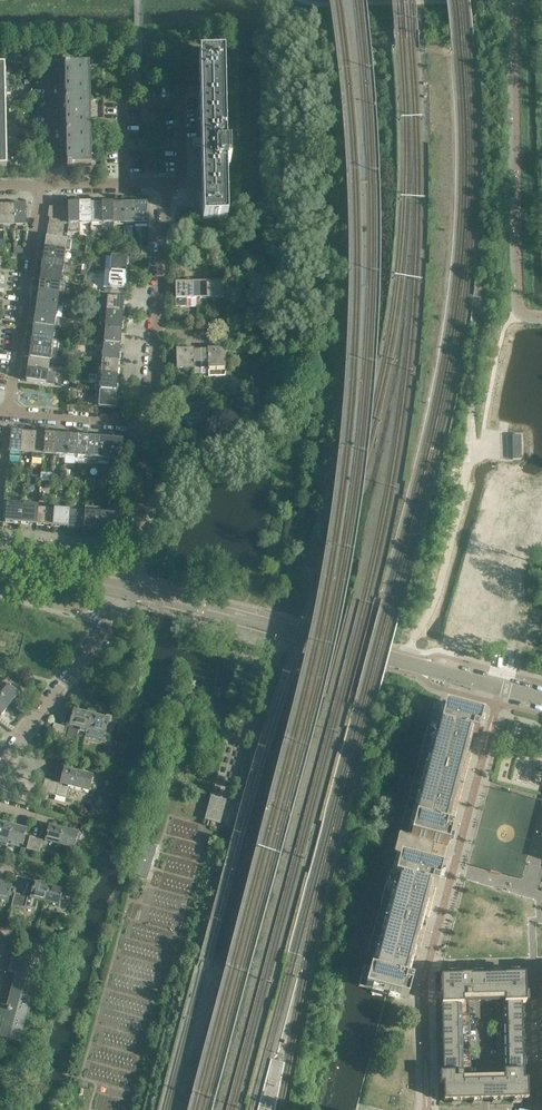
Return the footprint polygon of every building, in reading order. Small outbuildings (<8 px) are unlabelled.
[(225,147),(223,56),(199,57),(200,86),(195,86),(195,93),(200,93),(202,166),(202,183),(203,221),(210,221),(210,220),(220,220),(220,221),(227,221),(226,166),(230,165),(230,147),(225,147)] [(90,100),(90,83),(89,66),(69,66),(65,66),(65,100),(90,100)] [(91,133),(90,116),(90,100),(65,100),(66,133),(91,133)] [(91,167),(91,150),(91,133),(66,133),(67,167),(71,167),(91,167)] [(102,223),(102,204),(90,205),(91,224),(102,223)] [(113,223),(113,204),(102,204),(102,223),(113,223)] [(124,223),(124,204),(113,204),(113,223),(124,223)] [(135,223),(135,204),(124,204),(124,223),(135,223)] [(147,227),(146,204),(135,204),(135,223),(135,227),(147,227)] [(80,224),(79,205),(68,205),(68,207),(68,209),(68,224),(80,224)] [(91,224),(90,205),(79,205),(80,224),(91,224)] [(14,225),(14,206),(3,206),(3,225),(14,225)] [(26,225),(25,206),(14,206),(14,225),(26,225)] [(68,224),(68,209),(51,209),(49,224),(63,226),(64,224),(68,224)] [(62,233),(63,226),(49,224),(48,230),(62,233)] [(62,239),(62,233),(48,230),(47,237),(62,239)] [(64,251),(66,240),(62,239),(47,237),(46,249),(64,251)] [(63,262),(64,251),(46,249),(44,260),(63,262)] [(125,274),(126,258),(112,257),(111,272),(125,274)] [(61,273),(63,262),(44,260),(42,271),(61,273)] [(60,284),(61,273),(42,271),(41,282),(60,284)] [(124,290),(125,274),(111,272),(109,288),(111,288),(124,290)] [(58,295),(60,284),(41,282),(39,293),(58,295)] [(200,299),(199,282),(190,282),(189,283),(188,283),(188,284),(188,285),(185,285),(185,282),(175,282),(176,299),(200,299)] [(224,298),(224,282),(214,282),(214,284),(211,284),(211,283),(210,282),(209,282),(199,282),(200,299),(224,298)] [(56,306),(58,295),(39,293),(38,304),(56,306)] [(119,298),(110,297),(109,297),(107,313),(122,314),(123,298),(119,298)] [(55,317),(56,306),(38,304),(36,315),(55,317)] [(120,330),(122,314),(107,313),(106,329),(120,330)] [(53,328),(55,317),(36,315),(34,326),(53,328)] [(52,339),(53,328),(34,326),(33,337),(52,339)] [(119,345),(120,330),(106,329),(105,344),(119,345)] [(50,350),(52,339),(33,337),(31,348),(50,350)] [(118,361),(119,345),(105,344),(103,360),(118,361)] [(49,362),(50,350),(31,348),(30,359),(49,362)] [(225,368),(225,348),(208,349),(208,350),(201,350),(201,369),(225,368)] [(201,369),(201,350),(193,350),(193,349),(176,349),(177,369),(201,369)] [(47,373),(49,362),(30,359),(28,370),(47,373)] [(116,376),(118,361),(103,360),(102,375),(116,376)] [(45,384),(47,373),(28,370),(27,381),(45,384)] [(115,392),(116,376),(102,375),(101,391),(115,392)] [(114,408),(115,392),(101,391),(99,406),(114,408)] [(192,426),(192,425),(204,425),(204,427),(209,427),(209,415),(192,415),(169,416),(169,438),(179,438),(183,426),(187,425),(187,426),(187,427),(188,428),(189,428),(190,429),(191,428),(192,428),(192,427),(192,426)] [(21,452),(22,433),(11,432),(9,451),(21,452)] [(32,453),(33,434),(22,433),(21,452),(32,453)] [(43,454),(44,435),(33,434),(32,453),(43,454)] [(54,455),(55,436),(44,435),(43,454),(54,455)] [(65,456),(67,437),(55,436),(54,455),(65,456)] [(521,460),(521,436),(512,436),(513,460),(521,460)] [(76,457),(78,438),(67,437),(65,456),(76,457)] [(87,458),(89,439),(78,438),(76,457),(87,458)] [(98,459),(100,440),(89,439),(87,458),(98,459)] [(109,460),(111,441),(100,440),(98,459),(109,460)] [(121,461),(122,442),(111,441),(109,460),(121,461)] [(477,588),(465,631),(501,640),(512,597),(491,591),(493,583),(504,586),(504,584),(513,586),(540,485),(508,477),(481,578),(490,580),(487,590),(477,588)] [(21,523),(23,508),(23,503),(7,502),(6,521),(21,523)] [(99,529),(100,515),(101,508),(85,507),(85,513),(84,528),(99,529)] [(37,524),(38,509),(23,508),(21,523),(37,524)] [(52,525),(54,511),(38,509),(37,524),(52,525)] [(68,527),(69,512),(54,511),(52,525),(68,527)] [(84,528),(85,513),(69,512),(68,527),(84,528)] [(115,530),(116,516),(100,515),(99,529),(115,530)] [(9,687),(12,683),(7,678),(3,683),(0,687),(0,698),(9,705),(18,694),(9,687)] [(9,705),(0,698),(0,715),(1,716),(9,705)] [(445,705),(434,702),(359,986),(366,988),(407,999),(412,979),(408,978),(432,886),(437,887),(442,868),(430,865),(436,843),(447,846),(453,826),(449,825),(473,733),(477,734),(482,715),(453,707),(445,705)] [(87,730),(91,715),(74,710),(70,726),(81,729),(80,731),(87,733),(87,730)] [(105,735),(108,722),(110,723),(112,717),(106,716),(106,718),(91,715),(87,730),(105,735)] [(57,738),(60,725),(54,724),(51,737),(57,738)] [(63,740),(67,727),(60,725),(57,738),(63,740)] [(75,788),(79,772),(64,768),(60,784),(75,788)] [(89,792),(94,776),(79,772),(75,788),(89,792)] [(48,794),(52,781),(45,779),(42,792),(48,794)] [(55,795),(58,782),(52,781),(48,794),(55,795)] [(226,802),(211,798),(205,822),(220,826),(226,802)] [(12,826),(0,822),(0,839),(8,841),(12,826)] [(59,845),(64,829),(49,825),(45,841),(59,845)] [(23,845),(27,829),(12,826),(8,841),(23,845)] [(74,849),(78,833),(64,829),(59,845),(74,849)] [(33,851),(37,838),(30,836),(27,849),(33,851)] [(40,852),(43,840),(37,838),(33,851),(40,852)] [(45,902),(49,886),(34,882),(30,898),(45,902)] [(11,892),(15,893),(16,888),(12,887),(0,883),(0,900),(8,902),(11,892)] [(59,906),(63,890),(49,886),(45,902),(59,906)] [(18,908),(21,895),(15,893),(11,906),(18,908)] [(24,909),(28,897),(21,895),(18,908),(24,909)] [(38,980),(35,979),(43,950),(24,945),(20,963),(0,957),(0,959),(0,970),(6,972),(0,995),(0,1019),(5,1020),(0,1037),(18,1042),(26,1013),(29,1013),(38,980)] [(524,974),(440,976),(441,1004),(460,1003),(462,1003),(462,997),(503,996),(504,1002),(521,1002),(525,1002),(524,974)] [(504,1002),(501,1002),(502,1014),(521,1013),(521,1002),(504,1002)] [(460,1003),(441,1004),(441,1015),(461,1015),(460,1003)] [(521,1013),(502,1014),(502,1025),(521,1025),(521,1013)] [(461,1015),(441,1015),(442,1026),(461,1026),(461,1015)] [(521,1025),(502,1025),(502,1036),(522,1036),(521,1025)] [(461,1026),(442,1026),(442,1038),(461,1037),(461,1026)] [(522,1036),(502,1036),(502,1048),(522,1047),(522,1036)] [(461,1037),(442,1038),(442,1049),(462,1049),(461,1037)] [(522,1047),(502,1048),(503,1059),(522,1059),(522,1047)] [(462,1049),(442,1049),(442,1060),(462,1060),(462,1049)] [(522,1059),(503,1059),(503,1070),(522,1070),(522,1059)] [(462,1060),(442,1060),(443,1072),(462,1071),(462,1060)] [(443,1072),(443,1100),(527,1098),(527,1079),(523,1079),(522,1070),(503,1070),(503,1079),(462,1080),(462,1071),(443,1072)]
